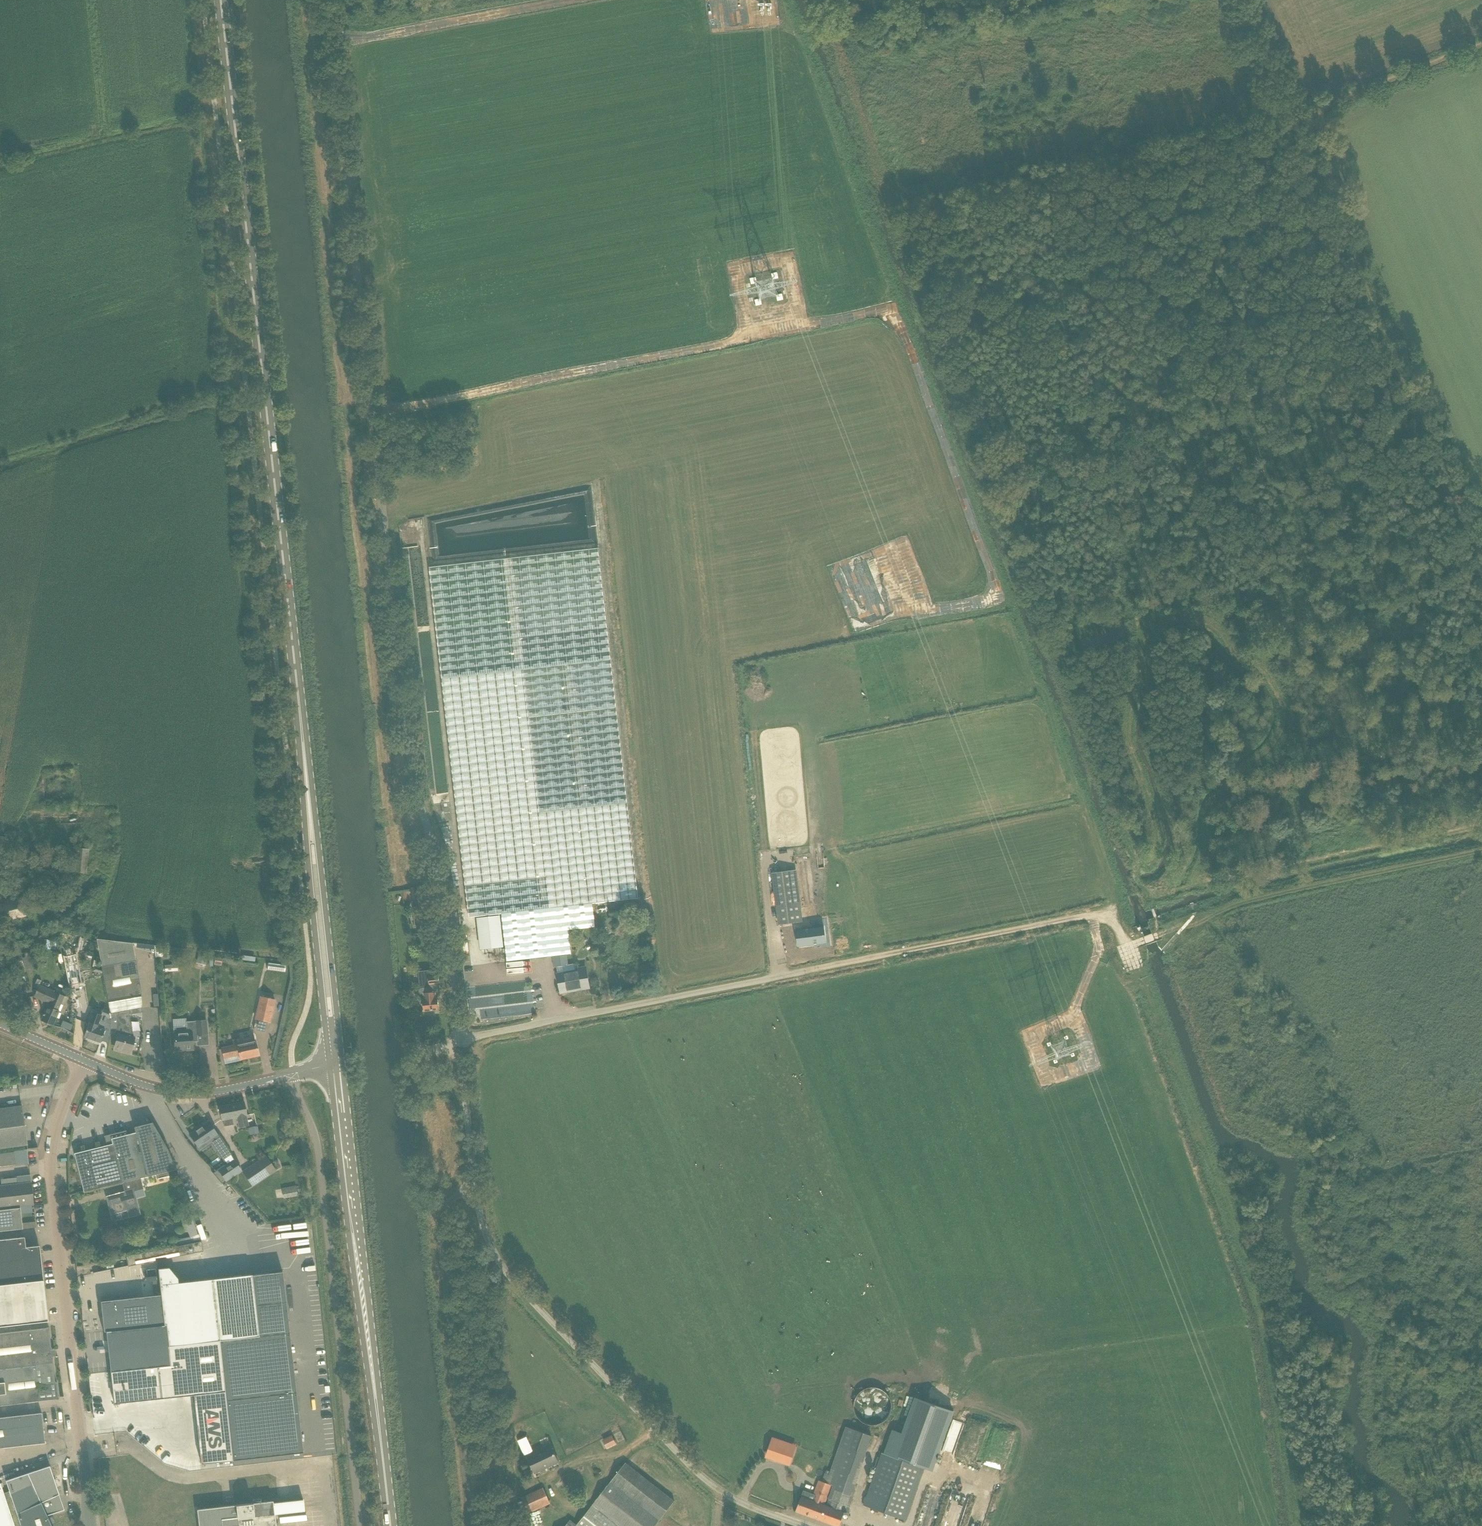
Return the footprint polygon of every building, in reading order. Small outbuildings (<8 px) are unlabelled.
[(481,513),(429,519),(430,527),(429,532),(430,539),(432,559),(439,558),(439,557),(445,534),(449,533),(450,530),(456,531),(457,539),(465,541),(466,553),(470,535),(471,545),(477,547),(479,537),(486,537),(479,535),(480,531),(479,523),(481,513)] [(598,548),(429,567),(469,917),(502,913),(504,937),(507,961),(553,956),(567,955),(571,954),(569,930),(595,927),(593,903),(638,898),(598,548)] [(795,870),(773,873),(774,882),(779,916),(801,913),(800,909),(796,879),(795,870)] [(802,921),(801,913),(779,916),(780,924),(802,921)] [(51,933),(49,925),(35,929),(37,936),(51,933)] [(823,926),(796,930),(798,947),(826,943),(823,926)] [(56,949),(57,940),(44,939),(43,948),(56,949)] [(106,990),(110,1016),(110,1017),(110,1029),(117,1029),(116,1033),(118,1034),(115,1047),(122,1049),(121,1052),(131,1054),(135,1037),(131,1037),(133,1032),(128,1014),(142,1012),(140,987),(140,984),(133,943),(97,939),(106,990)] [(19,943),(13,944),(16,956),(22,954),(19,943)] [(208,952),(201,950),(197,963),(205,965),(208,952)] [(76,954),(64,956),(69,984),(81,982),(76,954)] [(567,955),(553,956),(554,966),(556,966),(558,974),(561,993),(561,992),(561,991),(581,988),(581,989),(589,988),(585,967),(577,969),(576,964),(568,965),(567,955)] [(285,972),(286,965),(268,963),(267,970),(285,972)] [(421,994),(424,994),(425,999),(423,1000),(424,1011),(439,1009),(438,997),(437,997),(436,993),(441,993),(440,984),(441,984),(440,975),(429,976),(430,986),(423,987),(420,988),(419,990),(419,993),(421,994)] [(48,1006),(46,1011),(42,1020),(53,1025),(59,1011),(58,1010),(64,996),(40,985),(35,996),(51,1003),(49,1007),(48,1006)] [(269,1022),(274,1000),(261,997),(256,1019),(269,1022)] [(88,1027),(85,1036),(101,1042),(101,1040),(108,1042),(109,1033),(110,1029),(110,1017),(101,1014),(93,1012),(89,1024),(88,1027)] [(60,1025),(70,1029),(72,1024),(62,1020),(60,1025)] [(174,1027),(175,1051),(187,1050),(187,1049),(192,1049),(192,1050),(193,1050),(193,1042),(198,1041),(198,1035),(208,1034),(207,1020),(187,1021),(187,1026),(174,1027)] [(233,1045),(222,1048),(224,1058),(226,1063),(240,1060),(240,1059),(258,1055),(255,1041),(241,1044),(240,1038),(232,1040),(233,1045)] [(234,1124),(232,1118),(237,1117),(239,1127),(248,1125),(245,1115),(247,1115),(244,1101),(218,1107),(221,1120),(223,1120),(224,1126),(234,1124)] [(22,1105),(0,1108),(0,1148),(27,1145),(22,1105)] [(76,1153),(74,1153),(84,1192),(124,1182),(140,1178),(156,1174),(157,1178),(169,1175),(168,1171),(176,1168),(168,1149),(152,1122),(134,1126),(136,1133),(127,1135),(126,1130),(105,1135),(107,1145),(76,1153)] [(190,1135),(198,1147),(209,1139),(223,1160),(231,1154),(209,1122),(190,1135)] [(16,1165),(29,1163),(29,1160),(27,1149),(15,1151),(16,1165)] [(275,1170),(266,1156),(241,1172),(250,1186),(275,1170)] [(222,1168),(214,1173),(222,1182),(229,1178),(240,1170),(234,1160),(222,1168)] [(17,1177),(1,1179),(2,1186),(0,1186),(0,1231),(23,1228),(20,1205),(24,1205),(33,1204),(31,1182),(30,1174),(17,1176),(17,1177)] [(126,1191),(107,1197),(112,1214),(128,1209),(130,1216),(140,1214),(140,1213),(136,1198),(145,1195),(143,1188),(140,1178),(124,1182),(126,1191)] [(282,1188),(284,1198),(298,1196),(296,1185),(282,1188)] [(193,1218),(185,1220),(190,1238),(198,1236),(193,1218)] [(48,1320),(45,1297),(44,1280),(40,1280),(43,1276),(40,1249),(36,1245),(26,1247),(25,1235),(0,1238),(0,1326),(48,1320)] [(201,1240),(127,1255),(129,1265),(203,1250),(201,1240)] [(169,1267),(158,1268),(160,1290),(161,1294),(164,1325),(166,1324),(169,1345),(169,1346),(219,1340),(258,1336),(255,1305),(251,1275),(251,1274),(178,1282),(178,1277),(169,1267)] [(151,1269),(146,1269),(147,1281),(152,1281),(153,1294),(158,1293),(156,1268),(151,1269)] [(282,1271),(251,1275),(255,1305),(286,1301),(282,1271)] [(150,1295),(100,1301),(104,1331),(106,1331),(164,1325),(161,1294),(154,1295),(150,1295)] [(286,1301),(255,1305),(258,1336),(289,1332),(286,1301)] [(164,1325),(106,1331),(110,1371),(170,1365),(168,1346),(169,1346),(169,1345),(166,1324),(164,1325)] [(40,1400),(56,1399),(59,1399),(59,1398),(57,1382),(56,1382),(49,1327),(47,1327),(46,1328),(0,1333),(0,1405),(40,1400)] [(258,1336),(219,1340),(226,1399),(296,1391),(289,1332),(258,1336)] [(170,1365),(110,1371),(114,1403),(193,1394),(201,1464),(233,1460),(226,1399),(219,1340),(169,1346),(168,1346),(170,1365)] [(854,1404),(854,1409),(856,1414),(858,1419),(862,1422),(867,1424),(871,1425),(877,1425),(881,1423),(884,1421),(888,1417),(892,1408),(891,1403),(890,1398),(883,1391),(880,1388),(875,1387),(870,1387),(866,1388),(862,1391),(858,1394),(855,1398),(854,1404)] [(296,1391),(226,1399),(233,1460),(303,1452),(296,1391)] [(894,1431),(886,1454),(907,1462),(922,1467),(924,1462),(933,1465),(953,1411),(933,1403),(916,1397),(903,1434),(894,1431)] [(0,1418),(0,1448),(45,1443),(43,1431),(41,1413),(0,1418)] [(846,1426),(839,1444),(866,1453),(872,1436),(846,1426)] [(603,1439),(607,1448),(617,1444),(613,1434),(603,1439)] [(772,1437),(765,1457),(783,1463),(790,1443),(772,1437)] [(535,1473),(559,1462),(551,1444),(526,1455),(535,1473)] [(866,1453),(839,1444),(829,1475),(828,1479),(835,1482),(826,1506),(824,1505),(831,1485),(818,1481),(813,1495),(815,1496),(813,1500),(812,1499),(811,1500),(801,1496),(799,1501),(796,1511),(837,1525),(839,1525),(842,1517),(844,1512),(848,1513),(857,1488),(853,1487),(866,1453)] [(867,1496),(864,1505),(905,1520),(909,1511),(925,1468),(922,1467),(907,1462),(886,1454),(882,1452),(876,1469),(866,1495),(867,1496)] [(566,1525),(655,1525),(671,1505),(675,1501),(628,1464),(626,1463),(576,1525),(570,1521),(566,1525)] [(21,1525),(53,1525),(49,1515),(64,1510),(64,1509),(62,1509),(58,1495),(59,1494),(50,1466),(6,1480),(21,1525)] [(0,1482),(0,1525),(15,1525),(0,1482)] [(529,1513),(550,1503),(543,1488),(522,1498),(529,1513)] [(949,1516),(963,1519),(967,1498),(953,1496),(949,1516)] [(197,1509),(199,1525),(276,1525),(273,1501),(197,1509)]
